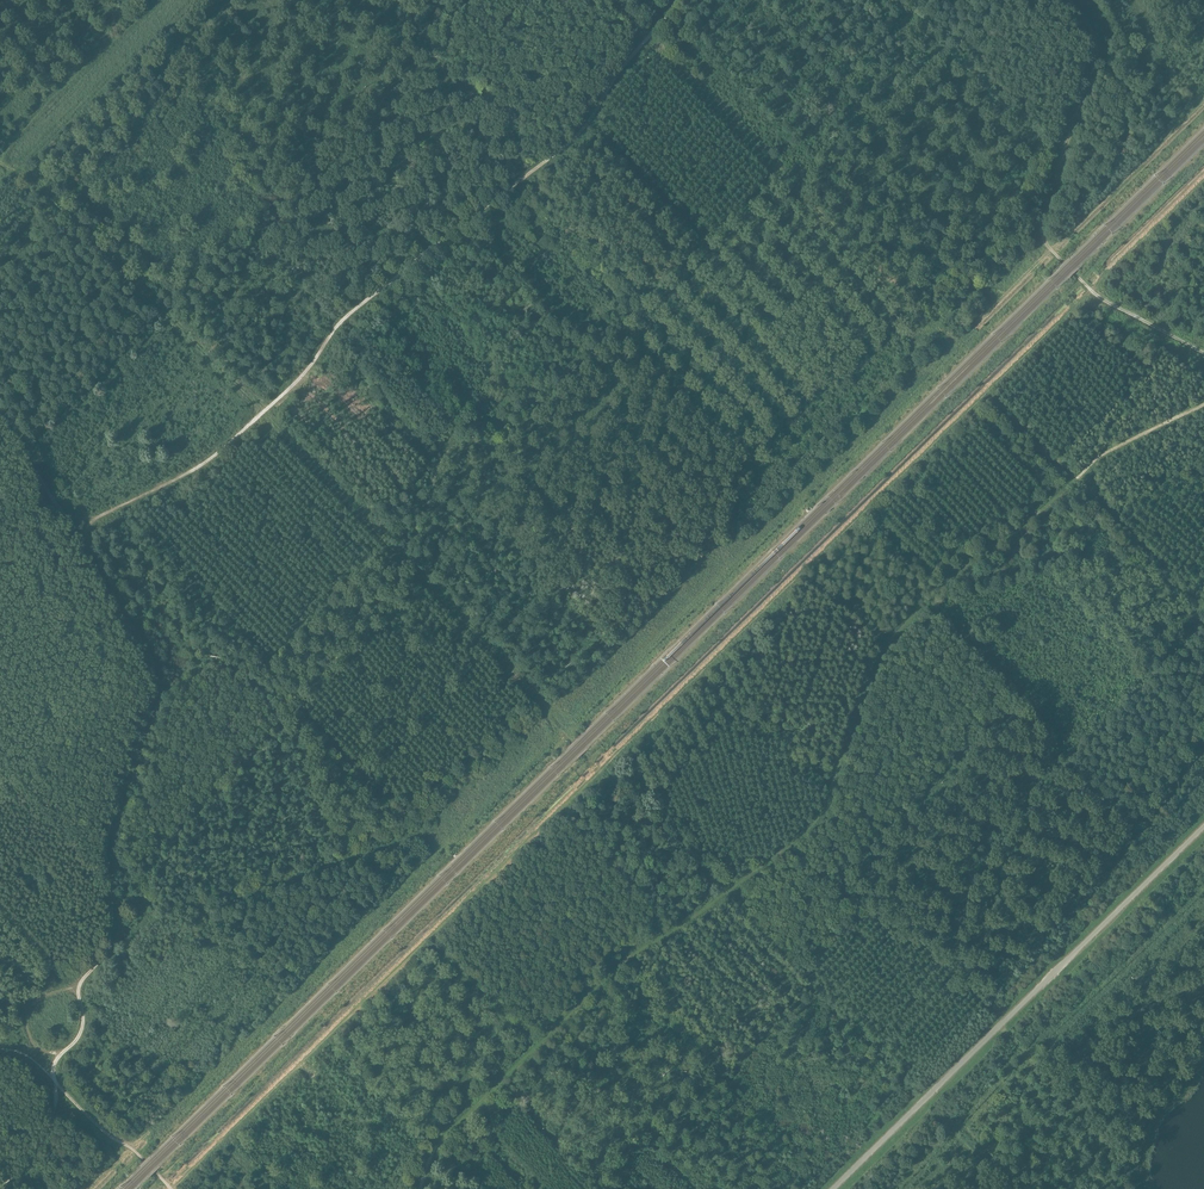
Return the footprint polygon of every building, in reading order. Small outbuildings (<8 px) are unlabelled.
[(56,1010),(54,1006),(52,1007),(51,1004),(39,1009),(44,1020),(51,1017),(49,1013),(56,1010)]
